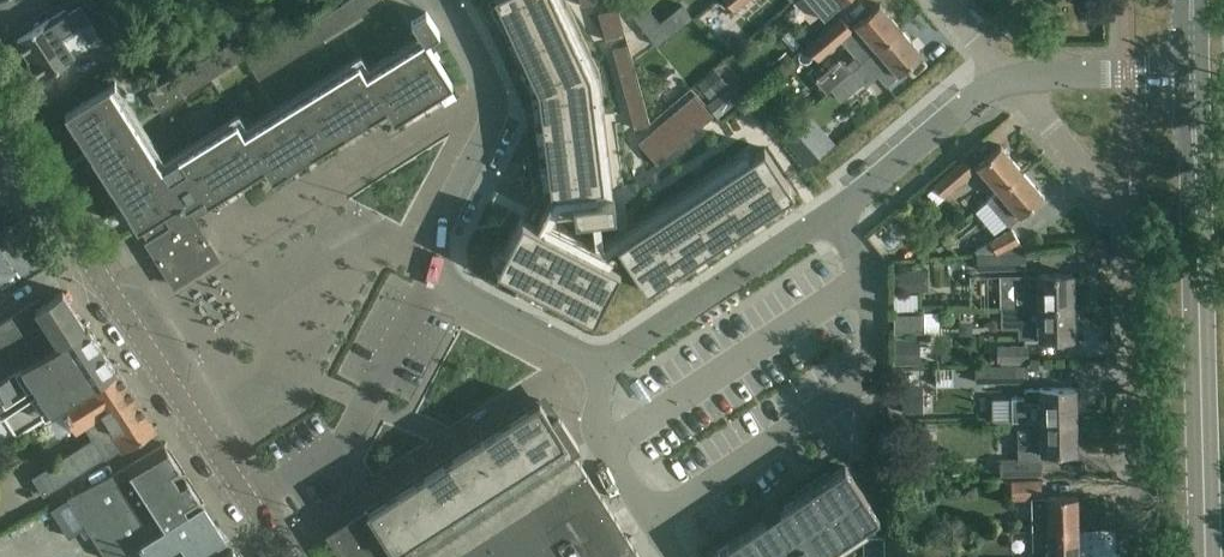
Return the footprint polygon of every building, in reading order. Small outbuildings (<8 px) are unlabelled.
[(383,0),(349,0),(248,62),(258,78),(383,1),(383,0)] [(502,12),(510,31),(517,44),(525,63),(531,76),(538,90),(538,92),(540,106),(542,125),(544,139),(547,160),(548,174),(551,195),(604,188),(590,76),(555,0),(496,0),(502,12)] [(628,10),(657,46),(692,17),(682,4),(659,22),(642,0),(640,0),(628,10)] [(734,10),(745,0),(725,0),(734,10)] [(823,18),(836,7),(835,7),(838,5),(844,0),(808,0),(823,18)] [(877,50),(901,29),(900,28),(900,29),(880,6),(880,5),(879,4),(877,5),(878,5),(855,24),(876,49),(877,50)] [(48,18),(16,40),(41,78),(73,57),(101,39),(89,20),(80,6),(68,13),(65,9),(49,19),(48,18)] [(615,8),(597,13),(605,40),(623,35),(615,8)] [(110,85),(65,113),(137,228),(138,228),(146,240),(143,242),(144,243),(146,242),(153,252),(174,286),(218,258),(188,209),(196,204),(198,207),(198,206),(197,204),(204,199),(207,203),(224,192),(220,187),(232,179),(236,185),(236,184),(233,179),(245,171),(248,177),(264,167),(272,179),(288,169),(285,163),(297,156),(300,161),(301,161),(298,156),(310,148),(313,153),(345,133),(342,128),(354,120),(357,126),(358,125),(355,120),(367,112),(370,118),(386,108),(393,120),(409,110),(410,110),(407,104),(419,97),(422,102),(423,102),(420,96),(432,89),(435,94),(436,93),(452,84),(425,41),(439,32),(426,11),(411,21),(418,33),(422,39),(366,74),(359,62),(244,133),(236,121),(178,157),(182,163),(177,166),(181,172),(169,180),(111,86),(110,85)] [(841,19),(812,45),(823,57),(851,31),(841,19)] [(902,30),(901,29),(877,50),(876,49),(831,89),(841,99),(861,82),(865,86),(878,75),(887,85),(921,56),(923,54),(922,53),(921,53),(901,30),(902,30)] [(148,93),(159,110),(244,56),(233,40),(172,79),(171,78),(148,93)] [(625,44),(612,48),(633,127),(647,123),(625,44)] [(715,102),(725,114),(747,95),(737,83),(715,102)] [(693,95),(638,142),(656,163),(712,116),(693,95)] [(998,191),(1022,170),(1021,170),(1001,147),(1001,146),(1000,145),(998,146),(999,147),(976,166),(998,191)] [(753,155),(617,246),(631,266),(642,283),(647,290),(794,193),(764,148),(753,155)] [(933,184),(943,195),(973,171),(963,159),(933,184)] [(1022,170),(998,191),(988,200),(1009,224),(1025,211),(1042,197),(1044,196),(1042,194),(1042,195),(1022,172),(1023,171),(1022,170)] [(613,195),(569,200),(569,202),(574,202),(576,215),(571,215),(571,218),(615,212),(613,195)] [(969,230),(979,242),(998,227),(989,215),(969,230)] [(522,217),(496,267),(594,317),(620,267),(522,217)] [(991,242),(995,250),(1022,247),(1012,229),(991,242)] [(1026,253),(1022,247),(995,250),(998,254),(979,255),(979,269),(1026,268),(1026,253)] [(13,268),(0,248),(0,276),(13,268)] [(918,269),(893,270),(893,290),(918,289),(918,269)] [(1016,290),(1017,307),(1073,306),(1072,306),(1071,275),(1072,275),(1072,274),(1037,275),(1015,276),(1015,290),(1016,290)] [(62,290),(45,302),(40,296),(8,317),(0,322),(0,376),(65,340),(85,327),(62,290)] [(916,295),(893,295),(893,310),(916,310),(916,295)] [(1073,306),(1017,307),(1017,327),(1022,327),(1023,339),(1038,339),(1074,339),(1074,337),(1072,337),(1072,307),(1073,307),(1073,306)] [(923,316),(893,317),(893,335),(923,334),(923,333),(923,316)] [(85,327),(65,340),(0,376),(0,443),(21,432),(62,406),(117,371),(87,326),(85,327)] [(918,341),(894,341),(895,365),(918,364),(918,341)] [(998,345),(999,359),(1027,359),(1027,345),(998,345)] [(986,366),(986,382),(1028,381),(1028,366),(986,366)] [(155,429),(117,370),(117,371),(62,406),(77,431),(85,426),(93,438),(33,476),(45,495),(102,457),(105,461),(155,429)] [(1013,420),(1018,420),(1075,419),(1075,388),(1025,389),(1025,397),(1012,397),(1013,420)] [(331,535),(344,556),(345,556),(640,556),(585,472),(572,451),(578,447),(561,420),(561,421),(557,415),(552,419),(539,399),(536,402),(537,404),(529,410),(527,407),(524,409),(526,411),(513,420),(512,417),(509,419),(511,421),(501,427),(500,425),(497,426),(499,429),(485,438),(483,435),(481,437),(482,439),(457,456),(455,453),(452,455),(454,457),(445,463),(443,461),(441,462),(442,465),(428,474),(427,471),(424,473),(426,475),(416,481),(415,479),(412,480),(414,483),(400,492),(398,489),(396,491),(397,494),(372,509),(371,507),(367,509),(368,511),(331,535)] [(1075,419),(1018,420),(1019,459),(1002,460),(1002,475),(1041,475),(1041,453),(1076,452),(1075,419)] [(200,499),(164,443),(144,456),(67,498),(67,499),(51,510),(69,537),(85,527),(105,556),(119,556),(122,555),(123,556),(203,504),(200,499)] [(714,553),(717,556),(790,556),(788,554),(794,550),(799,556),(819,556),(864,527),(868,524),(879,517),(845,466),(830,476),(829,476),(828,476),(833,482),(800,504),(796,498),(795,498),(796,499),(780,509),(781,510),(766,520),(765,519),(714,553)] [(1040,480),(1011,481),(1011,498),(1031,498),(1032,530),(1078,530),(1077,496),(1045,497),(1041,497),(1040,480)] [(203,504),(123,556),(124,556),(159,556),(169,550),(174,556),(196,556),(226,538),(203,504)] [(1078,530),(1032,530),(1032,556),(1078,556),(1078,530)] [(884,536),(870,536),(870,545),(884,545),(884,536)] [(884,545),(870,545),(870,554),(885,554),(884,545)]
